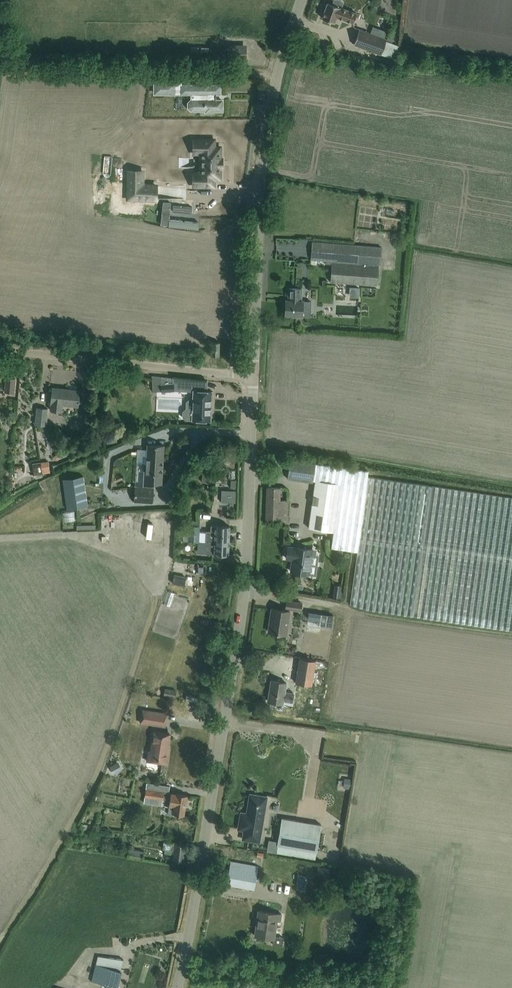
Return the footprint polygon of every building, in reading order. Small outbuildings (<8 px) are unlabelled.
[(332,4),(327,2),(327,4),(325,4),(323,8),(325,9),(322,17),(334,22),(336,17),(353,23),(356,12),(341,7),(343,2),(342,0),(341,0),(333,0),(332,4)] [(385,40),(386,39),(359,29),(354,45),(380,54),(394,59),(399,45),(385,40)] [(247,48),(237,48),(228,48),(228,49),(225,49),(225,54),(227,54),(227,57),(247,57),(247,48)] [(183,79),(153,79),(153,94),(191,94),(191,98),(187,101),(187,107),(191,110),(205,110),(205,111),(214,111),(223,111),(223,98),(216,98),(216,94),(221,94),(221,83),(210,83),(210,82),(200,82),(200,83),(183,83),(183,79)] [(219,181),(220,144),(199,144),(199,156),(187,156),(187,169),(199,169),(198,180),(219,181)] [(129,171),(128,198),(151,198),(151,185),(142,184),(142,171),(129,171)] [(381,247),(322,242),(312,241),(311,259),(326,260),(326,263),(332,264),(330,281),(376,285),(378,264),(379,265),(381,247)] [(295,315),(302,315),(310,315),(311,300),(303,300),(301,300),(301,288),(298,288),(288,287),(288,299),(286,299),(285,314),(295,315)] [(211,355),(219,355),(219,342),(211,341),(211,355)] [(161,376),(162,390),(174,390),(173,377),(161,376)] [(6,377),(4,392),(14,393),(15,378),(6,377)] [(53,387),(52,397),(50,409),(62,410),(62,404),(77,406),(78,401),(79,401),(79,399),(78,399),(79,390),(78,389),(78,391),(67,390),(68,388),(53,387)] [(211,390),(193,390),(193,408),(186,408),(184,409),(182,411),(182,416),(184,418),(210,420),(211,390)] [(37,407),(35,425),(46,426),(47,408),(37,407)] [(163,445),(153,444),(147,444),(146,464),(144,464),(143,481),(161,482),(163,445)] [(300,459),(290,458),(287,478),(313,481),(313,479),(315,480),(308,528),(333,531),(331,547),(357,551),(350,605),(511,631),(511,630),(511,497),(368,476),(369,471),(315,463),(315,461),(300,459)] [(37,472),(37,474),(43,473),(42,473),(50,471),(49,461),(36,463),(32,463),(34,472),(37,472)] [(87,506),(83,476),(63,479),(67,509),(87,506)] [(153,488),(135,486),(134,500),(152,502),(153,488)] [(279,487),(277,487),(267,487),(266,517),(287,518),(288,500),(279,500),(279,487)] [(221,489),(221,501),(235,502),(235,490),(221,489)] [(172,515),(142,514),(141,538),(171,540),(172,515)] [(205,540),(228,541),(229,526),(211,525),(210,530),(206,530),(206,531),(199,531),(199,526),(188,526),(187,541),(205,541),(205,540)] [(228,553),(228,541),(205,540),(205,541),(205,553),(214,553),(228,553)] [(308,573),(312,548),(294,546),(294,547),(287,546),(286,557),(293,558),(291,571),(308,573)] [(300,611),(301,602),(287,600),(286,608),(300,611)] [(289,610),(282,609),(272,607),(269,631),(286,634),(289,610)] [(315,660),(325,662),(333,614),(308,610),(300,657),(315,660)] [(312,684),(315,660),(300,657),(299,657),(295,682),(312,684)] [(268,700),(284,703),(284,701),(292,702),(293,692),(284,691),(286,682),(271,679),(268,700)] [(176,691),(165,689),(164,696),(175,698),(176,691)] [(167,713),(142,709),(140,722),(165,726),(167,713)] [(169,733),(160,731),(154,730),(151,751),(149,750),(147,760),(164,763),(165,763),(162,762),(163,753),(166,754),(169,733)] [(147,782),(144,796),(162,799),(163,792),(169,792),(170,785),(147,782)] [(172,814),(172,813),(184,814),(187,794),(175,792),(175,793),(171,792),(169,804),(168,814),(172,814)] [(266,796),(260,795),(250,793),(247,813),(241,812),(238,828),(244,829),(242,838),(259,841),(266,796)] [(321,824),(281,817),(277,844),(278,844),(277,853),(315,859),(321,824)] [(186,844),(176,842),(163,841),(163,848),(164,848),(164,852),(173,854),(172,858),(184,860),(186,844)] [(127,857),(142,860),(143,850),(128,847),(127,857)] [(258,866),(230,860),(226,883),(254,888),(258,866)] [(281,913),(268,911),(258,910),(255,935),(273,938),(272,944),(282,945),(283,937),(274,935),(276,919),(280,920),(281,913)] [(123,958),(97,956),(91,981),(116,987),(123,958)]
